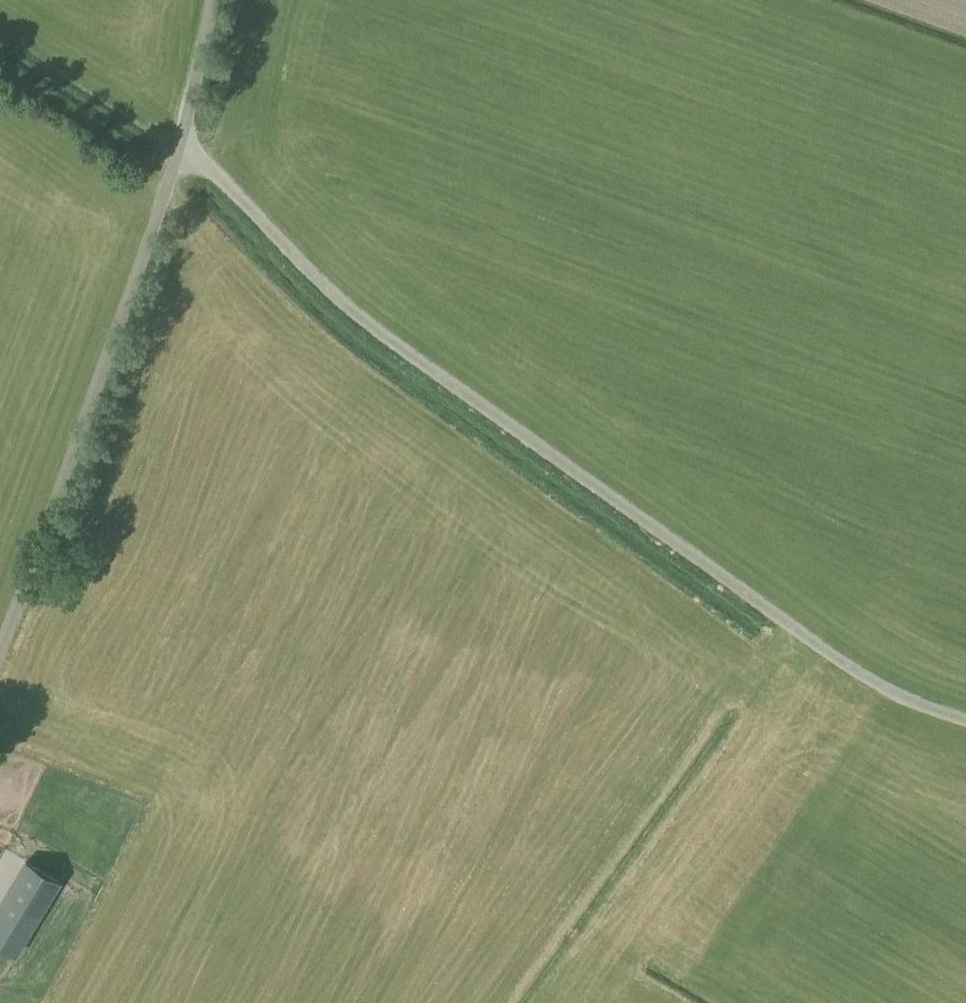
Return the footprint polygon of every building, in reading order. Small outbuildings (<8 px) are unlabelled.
[(15,951),(29,928),(0,911),(0,942),(15,951)]
